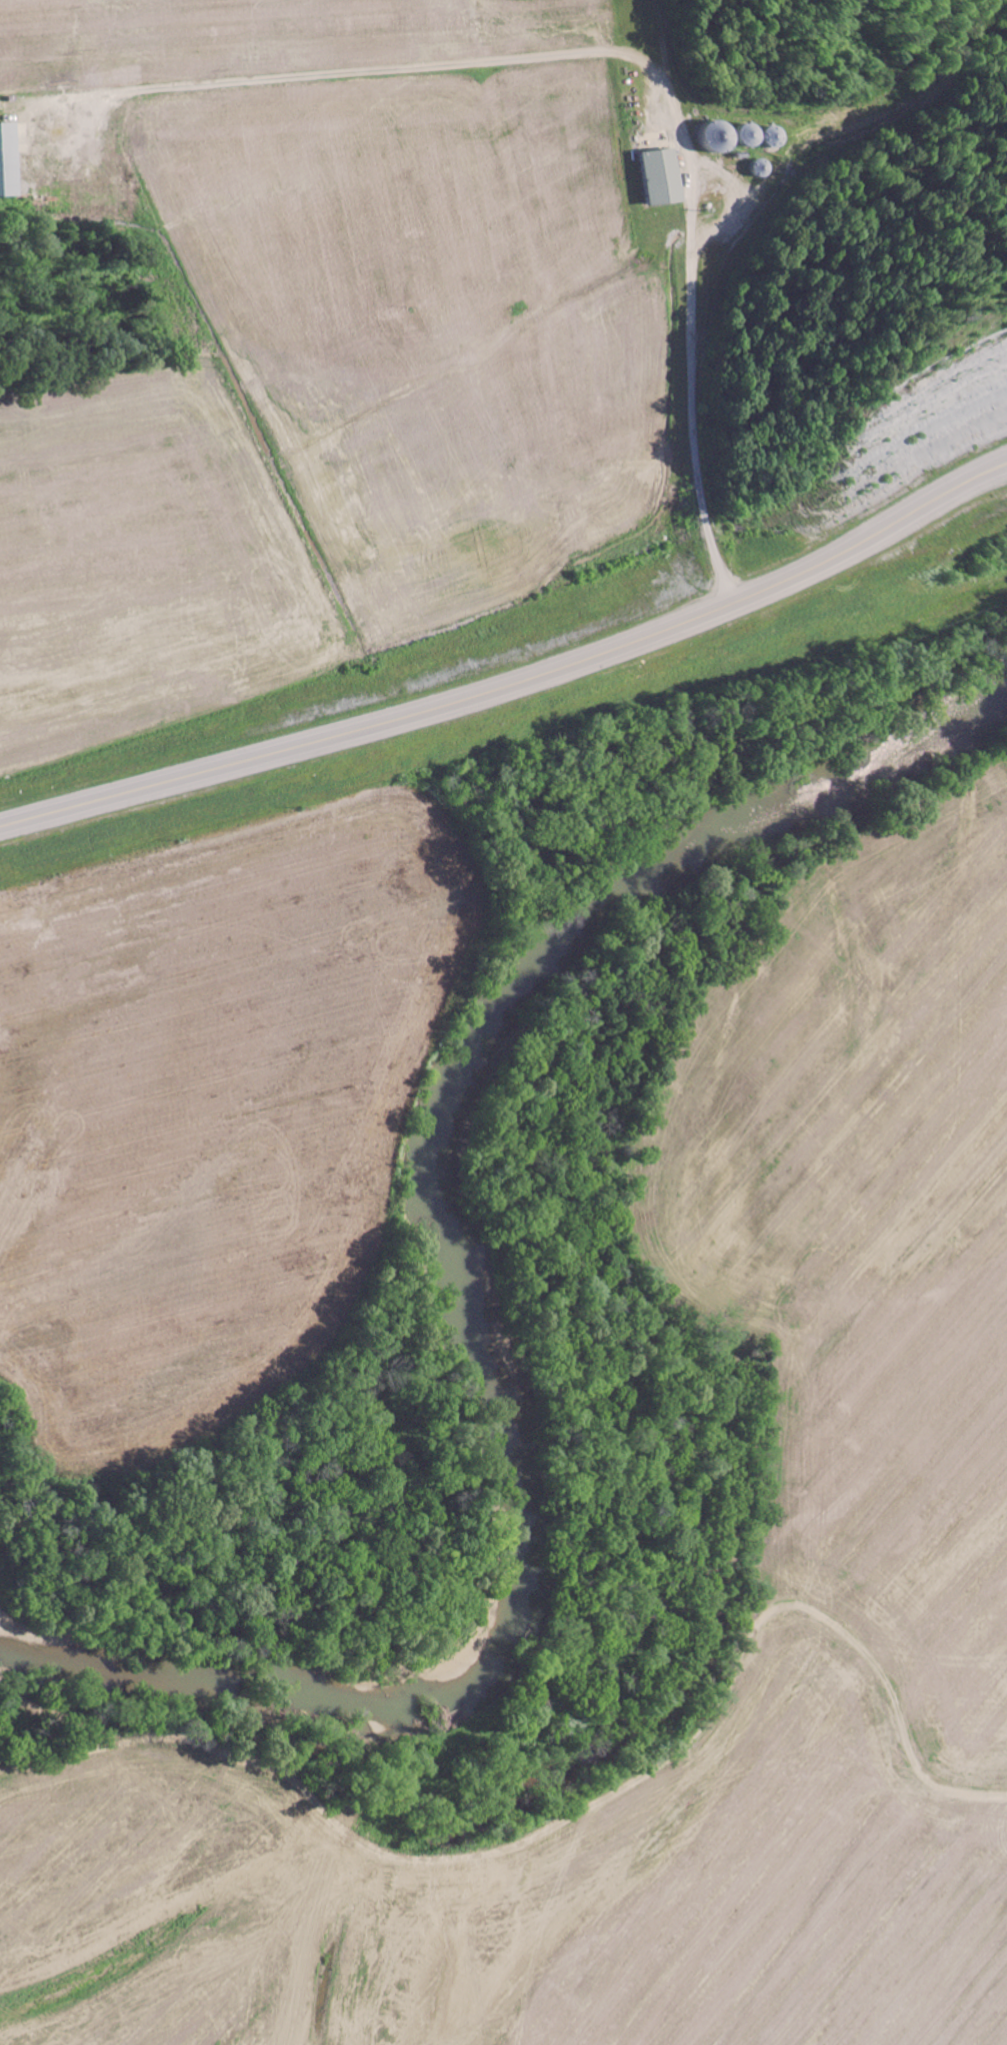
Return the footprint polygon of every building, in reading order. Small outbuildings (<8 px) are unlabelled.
[(10,122),(0,123),(0,196),(13,196),(10,122)] [(635,151),(641,205),(676,201),(670,147),(635,151)]
